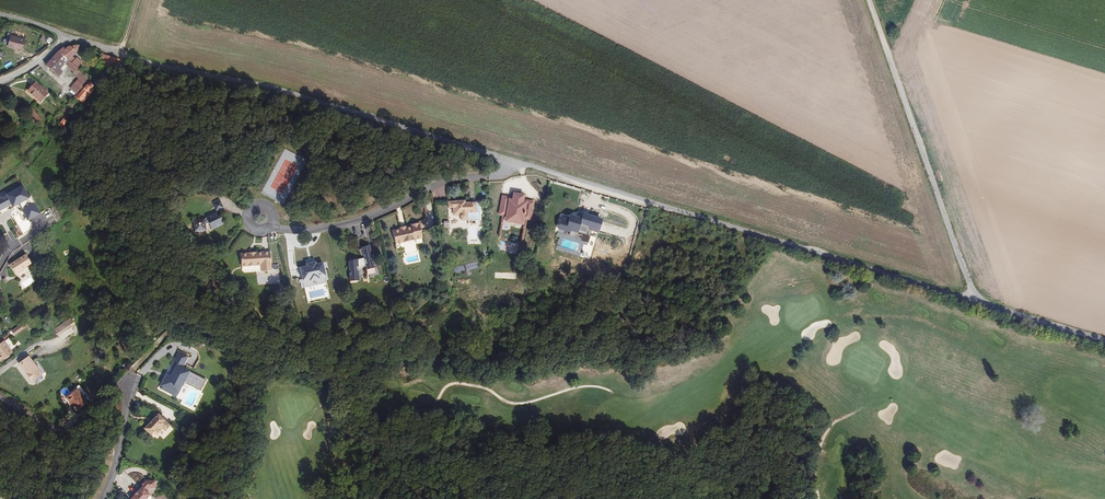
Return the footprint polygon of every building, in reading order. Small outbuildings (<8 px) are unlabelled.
[(20,51),(23,41),(9,37),(6,47),(20,51)] [(76,44),(66,46),(59,52),(81,72),(82,70),(80,68),(84,64),(79,59),(77,60),(72,56),(81,46),(76,44)] [(81,72),(59,52),(46,64),(59,76),(63,70),(61,68),(65,63),(68,66),(74,72),(73,73),(74,74),(75,73),(79,77),(85,83),(88,79),(81,72)] [(110,54),(104,52),(100,58),(104,61),(110,54)] [(112,69),(122,57),(111,54),(104,62),(112,69)] [(74,83),(80,88),(83,84),(78,79),(74,83)] [(83,103),(96,88),(92,84),(93,83),(91,82),(77,98),(83,103)] [(35,83),(29,91),(41,102),(48,94),(35,83)] [(68,89),(75,95),(80,88),(74,83),(68,89)] [(41,102),(29,91),(28,91),(40,103),(41,102)] [(28,110),(36,122),(40,120),(32,108),(28,110)] [(67,121),(64,118),(58,125),(61,127),(67,121)] [(20,183),(3,191),(4,192),(10,205),(11,207),(27,198),(20,183)] [(10,205),(4,192),(0,194),(0,210),(10,205)] [(506,204),(504,216),(506,216),(510,199),(510,197),(502,196),(501,203),(506,204)] [(524,224),(525,220),(528,203),(523,202),(524,199),(515,198),(514,200),(510,199),(506,216),(506,221),(524,224)] [(528,203),(525,220),(527,220),(529,208),(535,209),(536,202),(528,200),(528,203)] [(33,204),(21,210),(27,221),(38,214),(33,204)] [(219,217),(225,213),(222,206),(215,209),(219,217)] [(472,218),(471,208),(457,209),(457,208),(444,209),(444,216),(448,216),(449,220),(453,222),(456,222),(457,226),(464,226),(463,219),(472,218)] [(570,233),(570,230),(577,232),(580,224),(598,230),(600,227),(602,218),(581,211),(580,216),(571,214),(570,217),(562,214),(557,229),(570,233)] [(214,235),(227,229),(224,222),(221,223),(219,219),(214,221),(208,225),(195,227),(197,238),(208,236),(207,231),(211,230),(214,235)] [(418,246),(415,230),(407,232),(407,234),(389,238),(391,251),(418,246)] [(580,243),(562,238),(560,247),(578,252),(580,243)] [(26,263),(34,257),(28,248),(13,260),(21,270),(27,265),(26,263)] [(272,270),(270,251),(257,252),(257,253),(250,253),(250,252),(241,253),(242,265),(261,265),(262,271),(272,270)] [(361,254),(361,257),(362,259),(359,259),(360,262),(363,263),(363,265),(356,267),(356,263),(348,265),(349,288),(358,288),(358,276),(365,273),(365,277),(373,276),(369,253),(361,254)] [(478,267),(477,261),(453,268),(455,274),(478,267)] [(325,276),(323,264),(316,265),(316,263),(307,265),(307,267),(301,268),(303,281),(310,280),(310,282),(319,280),(318,277),(325,276)] [(19,284),(22,289),(35,281),(32,276),(19,284)] [(31,322),(28,318),(18,326),(21,331),(31,322)] [(70,325),(66,319),(54,329),(59,334),(70,325)] [(5,359),(16,350),(13,346),(16,343),(11,337),(0,346),(0,349),(3,353),(1,354),(5,359)] [(16,350),(5,359),(6,360),(20,349),(19,347),(16,350)] [(172,366),(174,367),(176,368),(171,377),(167,376),(162,387),(177,395),(184,383),(187,382),(185,379),(189,371),(183,368),(189,356),(180,351),(176,359),(175,360),(172,366)] [(36,380),(43,374),(38,368),(36,369),(32,364),(34,363),(30,357),(21,364),(24,369),(26,368),(31,374),(30,376),(33,379),(34,378),(36,380)] [(176,368),(174,367),(171,373),(170,375),(167,376),(171,377),(176,368)] [(77,389),(69,396),(73,401),(72,403),(75,406),(79,410),(88,401),(77,389)] [(73,401),(69,396),(66,398),(74,407),(75,406),(72,403),(73,401)] [(162,439),(173,428),(157,413),(151,420),(151,421),(148,424),(147,423),(143,428),(152,437),(153,436),(156,438),(158,436),(162,439)] [(140,487),(141,487),(134,495),(131,498),(146,498),(149,496),(150,495),(146,491),(149,488),(155,488),(155,481),(145,481),(140,487)]
